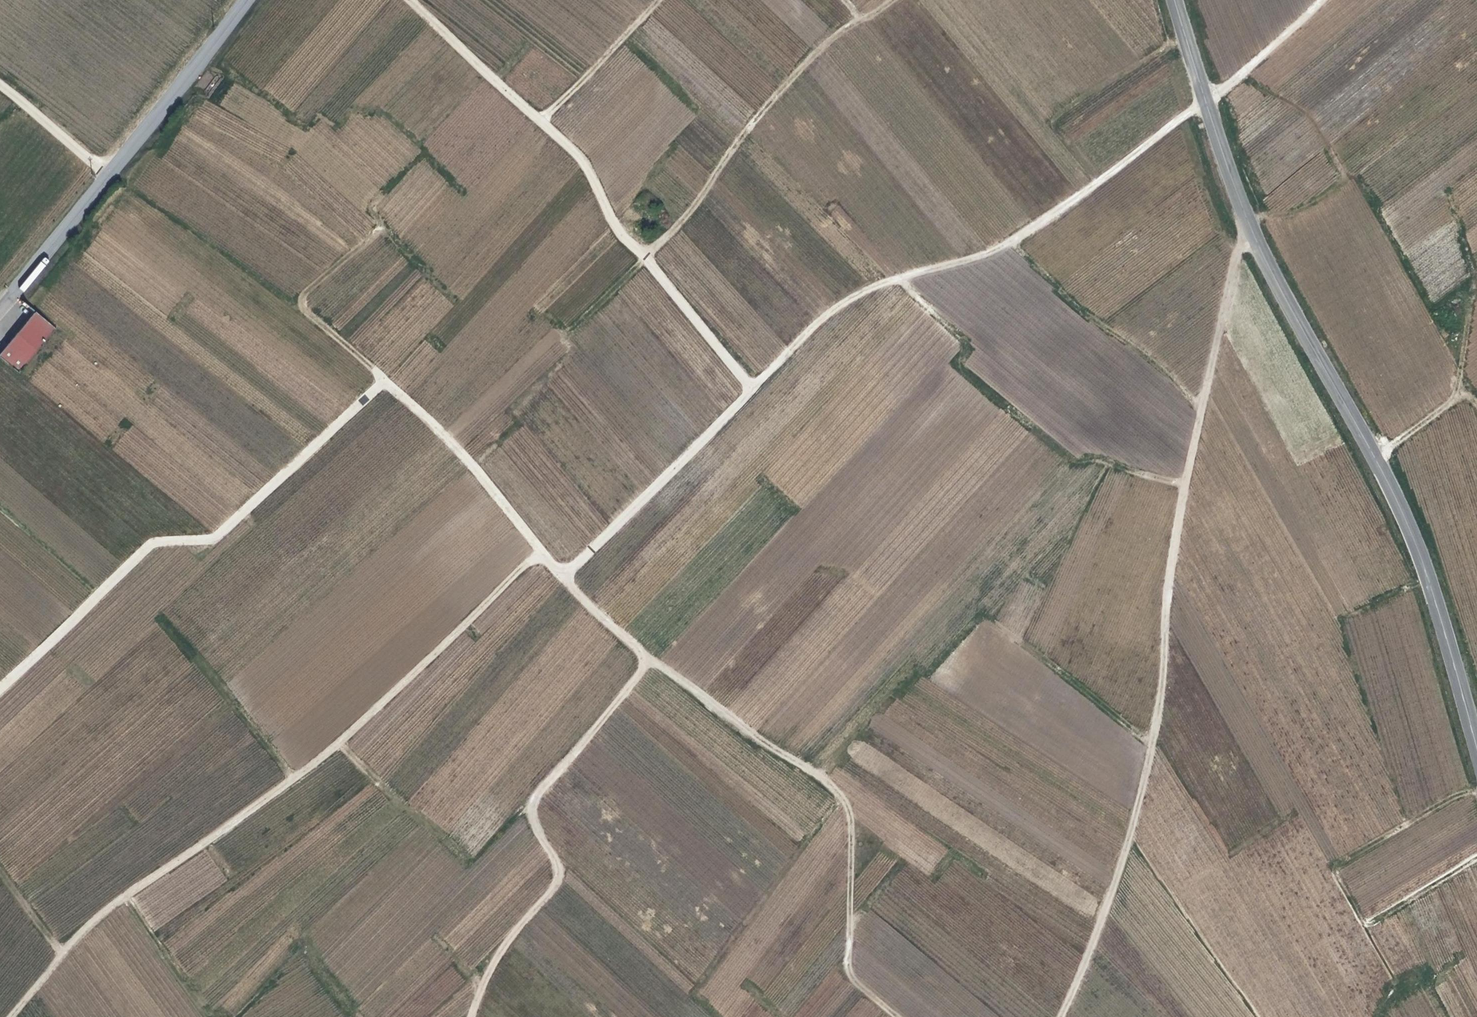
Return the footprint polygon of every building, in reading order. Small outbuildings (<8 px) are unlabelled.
[(1018,261),(1014,255),(1006,261),(1010,267),(1018,261)] [(0,348),(0,356),(16,370),(54,327),(33,309),(0,348)]
